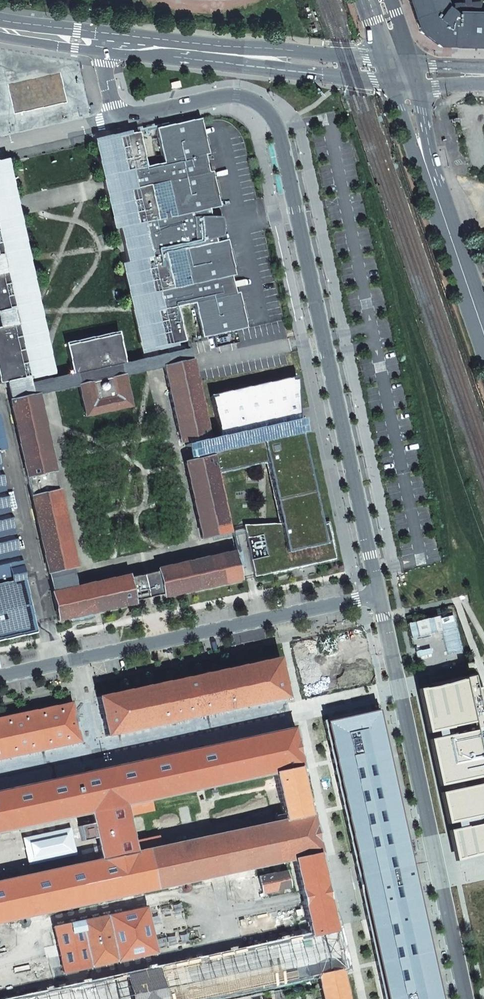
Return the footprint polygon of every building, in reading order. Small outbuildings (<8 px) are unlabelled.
[(475,16),(477,14),(479,7),(480,3),(445,4),(444,0),(409,0),(420,33),(440,48),(483,49),(483,16),(475,16)] [(209,156),(202,122),(155,132),(163,165),(146,169),(139,135),(132,137),(131,134),(94,142),(94,145),(102,181),(103,186),(106,197),(114,232),(119,231),(126,264),(121,265),(130,308),(141,357),(168,350),(177,348),(176,343),(184,342),(177,309),(193,306),(200,339),(247,329),(239,295),(236,295),(232,277),(235,277),(228,242),(216,245),(216,241),(222,239),(223,238),(224,234),(224,231),(224,227),(223,224),(222,219),(217,219),(211,219),(209,211),(221,209),(213,174),(209,175),(205,157),(209,156)] [(20,215),(15,195),(8,163),(7,160),(0,161),(0,327),(27,322),(43,318),(39,299),(20,215)] [(0,327),(0,388),(39,379),(55,376),(43,318),(27,322),(0,327)] [(71,375),(76,374),(77,380),(78,386),(123,376),(121,370),(120,365),(124,364),(117,332),(64,343),(71,375)] [(121,370),(123,376),(147,370),(163,367),(191,360),(189,349),(183,351),(120,365),(121,370)] [(163,367),(180,443),(181,443),(207,437),(208,437),(196,383),(191,360),(163,367)] [(78,386),(77,380),(76,374),(71,375),(56,378),(42,381),(30,384),(32,390),(33,396),(37,395),(42,395),(49,393),(55,392),(78,387),(78,386)] [(78,387),(84,416),(129,407),(123,376),(78,386),(78,387)] [(267,524),(243,525),(247,542),(248,549),(254,577),(335,559),(327,524),(318,526),(298,435),(300,434),(305,433),(302,419),(300,420),(298,379),(210,398),(219,437),(207,439),(211,456),(212,456),(216,473),(259,464),(262,463),(267,462),(280,524),(273,524),(267,524)] [(9,401),(47,573),(48,573),(72,567),(75,567),(58,490),(57,491),(55,481),(53,471),(54,471),(37,395),(33,396),(9,401)] [(184,454),(185,462),(211,456),(207,439),(207,437),(181,443),(184,454)] [(185,462),(184,462),(201,539),(229,532),(216,473),(212,456),(211,456),(185,462)] [(35,633),(34,626),(23,578),(22,572),(17,550),(15,540),(12,528),(10,518),(8,507),(5,497),(3,486),(1,475),(0,473),(0,641),(35,633)] [(205,558),(157,568),(157,570),(163,596),(163,597),(240,580),(233,552),(205,558)] [(74,577),(72,567),(48,573),(52,592),(76,587),(74,577)] [(144,573),(128,576),(134,602),(149,599),(163,596),(157,570),(144,573)] [(52,592),(51,592),(58,620),(134,604),(134,602),(128,576),(128,575),(117,578),(76,587),(52,592)] [(278,658),(97,697),(106,737),(287,698),(282,675),(278,658)] [(476,688),(473,689),(470,677),(462,679),(462,680),(416,690),(426,734),(432,733),(433,738),(427,739),(437,786),(443,785),(445,792),(438,793),(445,824),(451,823),(453,829),(446,830),(453,861),(483,854),(483,723),(476,688)] [(80,742),(71,702),(0,718),(0,760),(80,742)] [(384,998),(441,998),(431,952),(414,874),(378,710),(324,722),(359,885),(384,998)] [(318,975),(346,969),(338,930),(334,930),(326,892),(317,855),(321,854),(316,830),(312,814),(309,815),(298,769),(302,768),(298,747),(294,728),(188,751),(98,770),(0,791),(0,833),(91,813),(96,838),(101,860),(0,881),(0,923),(292,860),(301,898),(309,936),(16,998),(204,998),(318,975)] [(287,871),(259,877),(262,893),(290,887),(287,871)] [(146,907),(53,927),(63,974),(156,953),(146,907)] [(318,975),(323,998),(353,998),(346,969),(318,975)]
